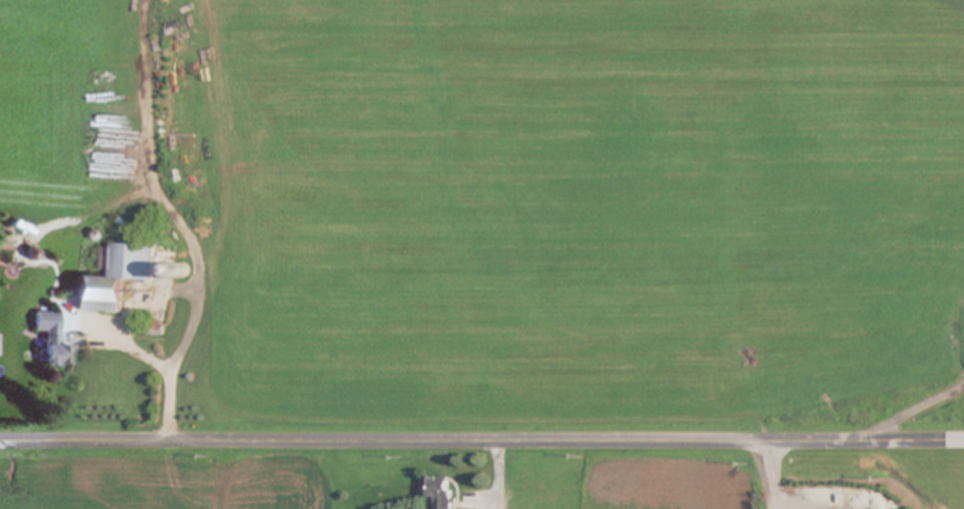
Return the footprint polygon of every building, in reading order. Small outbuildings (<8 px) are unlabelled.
[(121,312),(123,278),(152,280),(154,244),(111,242),(110,277),(74,275),(73,310),(121,312)] [(31,330),(42,330),(42,364),(66,364),(66,345),(55,345),(55,311),(31,310),(31,330)] [(431,476),(431,498),(434,498),(435,508),(452,508),(450,476),(431,476)]
